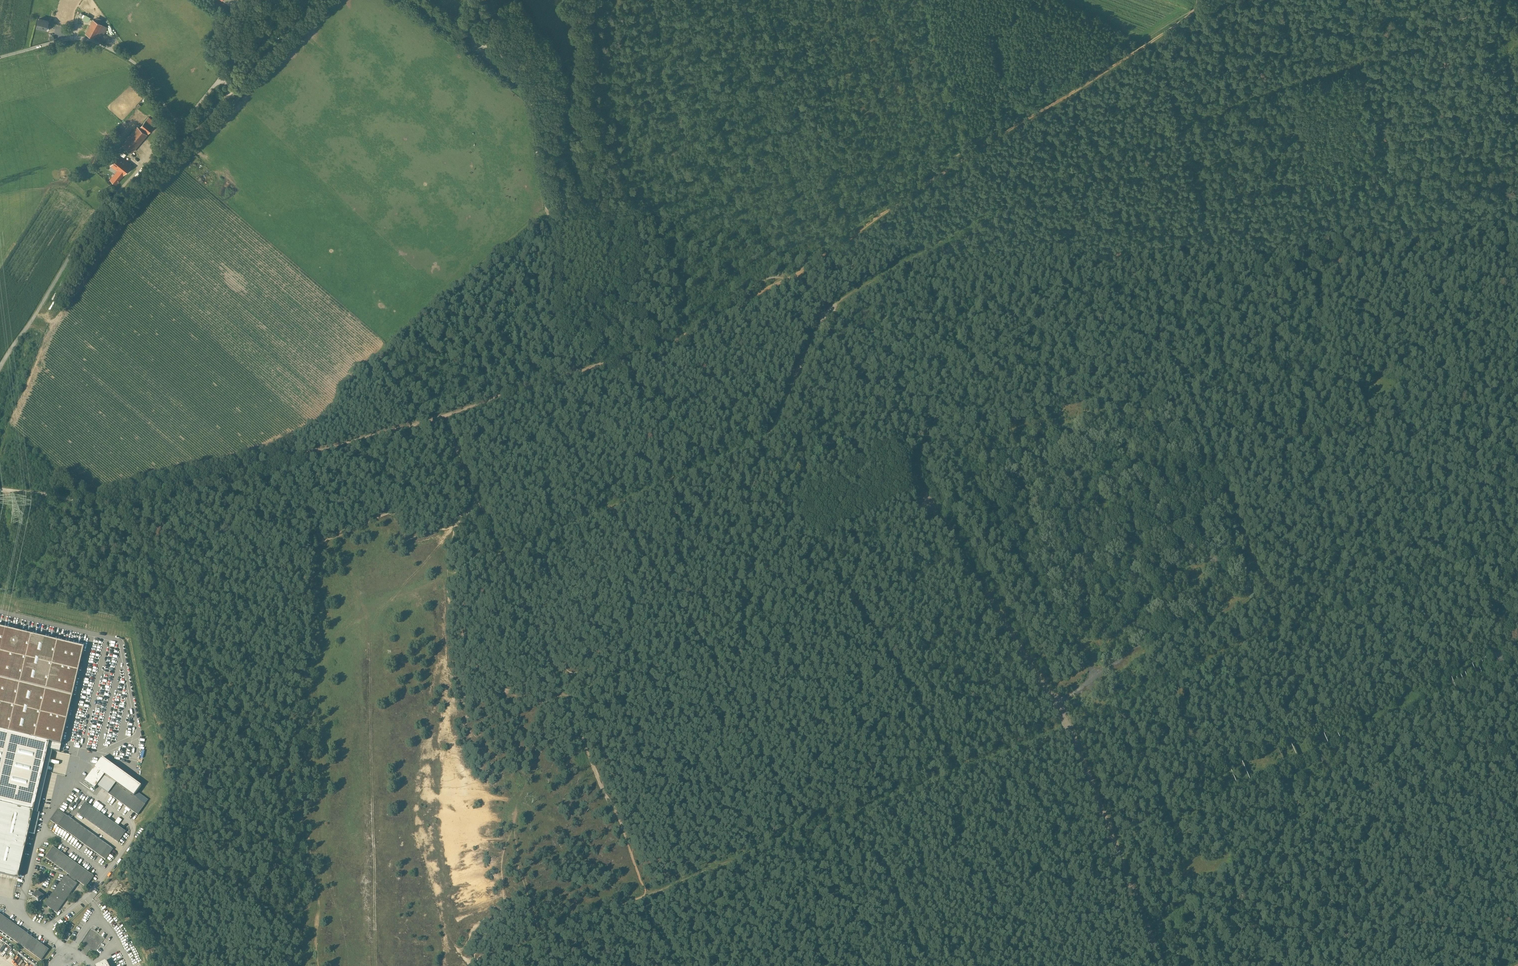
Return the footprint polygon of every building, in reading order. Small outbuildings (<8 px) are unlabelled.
[(49,21),(39,18),(38,23),(37,23),(36,26),(49,30),(50,26),(47,25),(49,21)] [(107,27),(93,19),(85,34),(99,41),(107,27)] [(156,124),(148,117),(146,120),(154,126),(156,124)] [(146,120),(140,127),(139,128),(147,134),(154,126),(146,120)] [(138,126),(122,145),(131,152),(147,134),(139,128),(140,127),(138,126)] [(127,162),(119,155),(111,166),(112,166),(118,171),(123,175),(131,165),(127,162)] [(123,175),(118,171),(115,174),(110,180),(116,184),(123,175)] [(85,648),(0,629),(0,731),(50,743),(62,746),(85,648)] [(18,880),(50,743),(0,731),(0,876),(18,880)] [(142,785),(103,755),(84,780),(95,788),(97,785),(137,814),(148,799),(137,791),(142,785)] [(125,831),(85,802),(78,813),(117,842),(125,831)] [(113,849),(57,809),(50,820),(105,859),(113,849)] [(92,875),(52,847),(45,857),(69,875),(76,879),(85,886),(92,875)] [(67,877),(65,875),(44,904),(56,912),(77,884),(74,882),(67,877)] [(44,896),(36,890),(32,896),(37,899),(36,900),(38,902),(39,900),(40,901),(44,896)] [(0,915),(0,931),(40,960),(48,949),(0,915)] [(108,958),(95,964),(97,965),(112,965),(108,958)]
